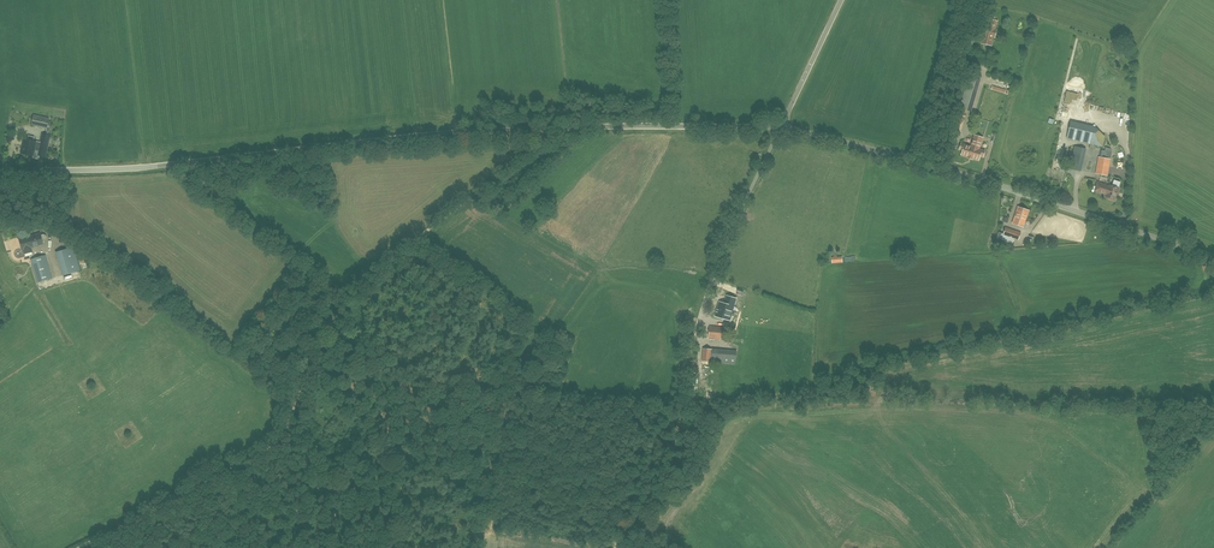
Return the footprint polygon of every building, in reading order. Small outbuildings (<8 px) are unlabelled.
[(983,23),(979,38),(982,39),(981,43),(991,45),(993,37),(994,38),(996,30),(995,29),(997,21),(987,19),(986,24),(983,23)] [(969,111),(978,79),(967,76),(965,83),(966,84),(960,108),(959,108),(953,129),(961,131),(966,110),(969,111)] [(31,125),(47,128),(49,118),(33,115),(31,125)] [(1102,146),(1105,136),(1099,134),(1075,129),(1073,139),(1102,146)] [(45,157),(50,135),(42,134),(40,142),(24,138),(22,145),(22,146),(20,153),(33,156),(33,152),(38,153),(37,155),(45,157)] [(962,154),(979,159),(980,154),(984,155),(985,150),(980,148),(983,137),(975,134),(971,145),(962,142),(960,148),(963,149),(962,154)] [(1077,170),(1082,148),(1074,146),(1069,168),(1077,170)] [(1110,159),(1100,157),(1099,157),(1096,174),(1100,174),(1107,176),(1107,175),(1108,172),(1108,171),(1108,168),(1110,159)] [(1109,186),(1097,182),(1094,191),(1097,192),(1098,193),(1101,193),(1102,193),(1106,195),(1105,197),(1108,198),(1108,199),(1111,200),(1112,200),(1114,200),(1116,193),(1117,193),(1118,188),(1120,182),(1114,180),(1112,186),(1109,185),(1109,186)] [(1026,208),(1026,207),(1022,205),(1021,206),(1013,204),(1010,212),(1016,214),(1016,216),(1013,224),(1022,227),(1025,219),(1025,217),(1031,219),(1034,210),(1026,208)] [(1005,228),(1005,230),(1001,240),(1013,244),(1014,238),(1018,240),(1021,233),(1005,228)] [(43,242),(45,241),(46,241),(47,240),(47,238),(47,237),(47,236),(46,235),(45,234),(44,234),(43,234),(40,234),(40,233),(26,237),(26,236),(19,238),(22,250),(24,249),(24,252),(32,250),(31,247),(43,243),(43,242)] [(62,275),(80,270),(73,247),(56,252),(62,275)] [(37,282),(52,278),(45,255),(31,259),(37,282)] [(724,303),(720,302),(717,313),(721,314),(720,320),(725,321),(728,310),(732,312),(736,298),(727,296),(724,303)] [(723,339),(724,327),(710,326),(709,338),(723,339)] [(712,361),(713,349),(703,348),(702,360),(712,361)]
